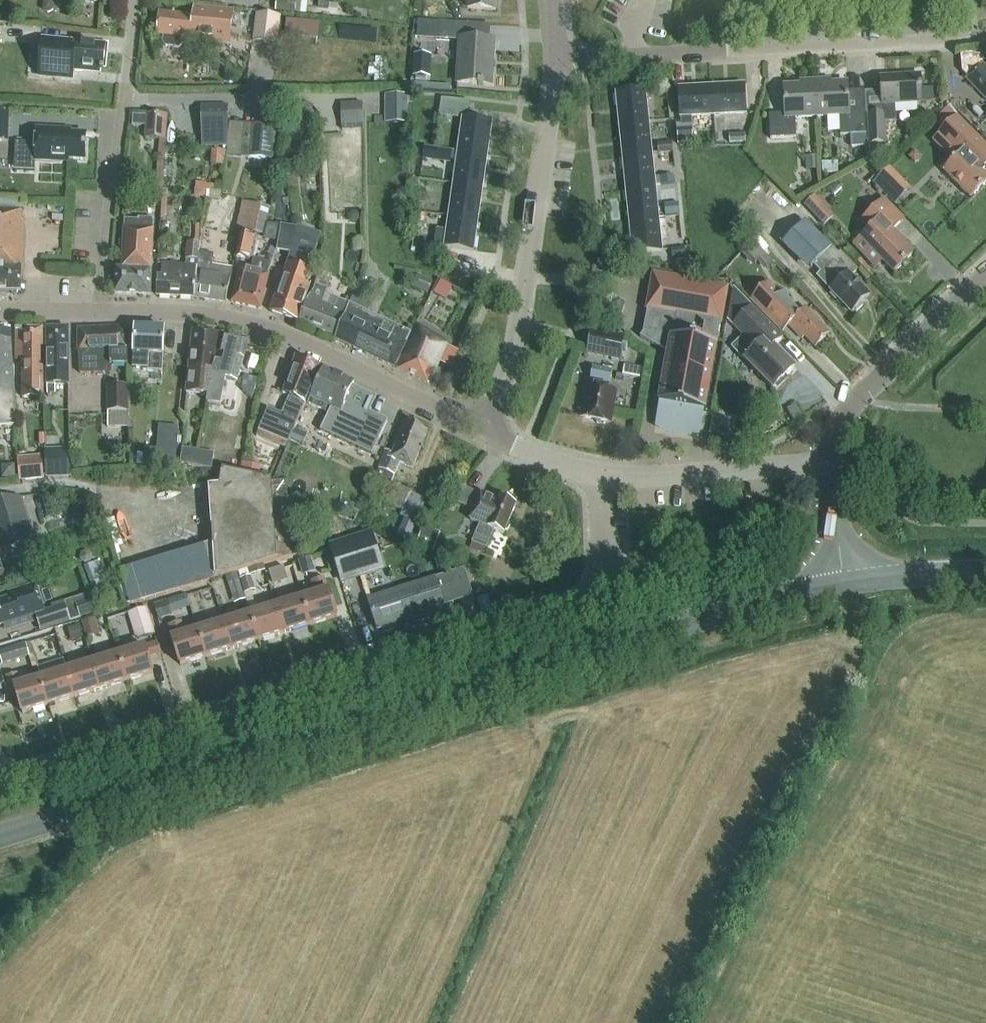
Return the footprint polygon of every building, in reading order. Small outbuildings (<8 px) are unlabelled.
[(275,11),(295,14),(296,0),(276,0),(275,11)] [(468,9),(496,11),(496,0),(469,0),(468,9)] [(54,5),(48,1),(43,4),(43,10),(48,13),(53,10),(54,5)] [(164,37),(163,44),(165,48),(179,49),(183,47),(183,39),(199,40),(200,32),(207,33),(207,36),(229,39),(232,11),(194,7),(193,17),(160,13),(157,36),(164,37)] [(0,11),(0,21),(10,22),(11,12),(0,11)] [(277,44),(280,17),(256,14),(254,41),(277,44)] [(320,24),(286,20),(284,35),(318,39),(320,24)] [(420,21),(419,38),(437,39),(438,22),(420,21)] [(484,88),(484,86),(491,86),(493,41),(468,39),(469,24),(440,23),(439,40),(459,41),(457,84),(478,86),(478,87),(484,88)] [(377,39),(378,26),(322,24),(321,37),(377,39)] [(83,70),(104,72),(104,68),(106,66),(107,61),(105,58),(106,46),(43,40),(39,76),(73,79),(74,69),(75,69),(75,71),(83,72),(83,70)] [(415,57),(413,77),(426,77),(427,57),(415,57)] [(983,63),(981,61),(962,63),(962,72),(968,78),(983,63)] [(983,63),(966,79),(985,100),(985,67),(983,63)] [(896,121),(895,105),(923,103),(921,75),(881,77),(883,105),(884,105),(884,113),(869,114),(870,144),(871,155),(886,154),(885,143),(886,143),(885,122),(896,121)] [(828,80),(816,81),(818,117),(840,116),(841,136),(850,135),(851,148),(868,147),(866,110),(850,111),(849,83),(832,84),(828,80)] [(796,118),(818,117),(816,81),(805,81),(801,86),(785,86),(786,114),(770,115),(771,139),(797,138),(796,118)] [(745,85),(712,87),(713,101),(713,115),(747,113),(746,101),(745,85)] [(712,87),(679,89),(681,117),(689,117),(713,115),(713,101),(712,87)] [(616,93),(617,101),(620,125),(647,122),(644,90),(616,93)] [(385,94),(384,123),(406,123),(407,95),(385,94)] [(362,102),(343,102),(343,123),(362,123),(362,102)] [(296,103),(284,103),(284,115),(296,115),(296,103)] [(228,120),(227,105),(203,106),(204,133),(224,132),(224,121),(228,120)] [(7,143),(9,115),(0,115),(0,143),(7,143)] [(145,127),(145,140),(166,141),(167,116),(146,115),(146,117),(132,116),(132,126),(145,127)] [(942,131),(963,152),(943,171),(971,199),(985,184),(985,177),(981,172),(985,167),(985,146),(957,116),(942,131)] [(253,117),(252,124),(263,125),(264,117),(253,117)] [(462,119),(457,152),(486,156),(491,123),(462,119)] [(647,122),(620,125),(623,157),(650,154),(647,122)] [(273,159),(275,126),(263,125),(252,124),(250,157),(273,159)] [(692,129),(677,130),(678,145),(693,144),(692,129)] [(35,143),(15,142),(14,170),(34,171),(34,163),(58,164),(58,161),(84,162),(86,136),(70,135),(70,132),(36,131),(35,143)] [(745,134),(730,135),(730,144),(746,143),(745,134)] [(671,151),(670,143),(657,145),(658,153),(671,151)] [(452,151),(435,148),(433,160),(451,163),(452,151)] [(214,150),(213,165),(225,165),(226,151),(214,150)] [(457,152),(453,184),(481,188),(486,156),(457,152)] [(623,157),(626,189),(654,186),(650,154),(623,157)] [(819,170),(818,156),(805,157),(805,171),(819,170)] [(901,180),(889,167),(875,181),(887,194),(901,180)] [(661,186),(676,184),(675,176),(660,178),(661,186)] [(453,184),(448,216),(477,220),(481,188),(453,184)] [(654,186),(626,189),(629,221),(657,219),(654,186)] [(241,200),(236,228),(262,233),(267,205),(241,200)] [(862,220),(871,229),(855,244),(877,267),(884,260),(895,272),(913,253),(891,231),(903,220),(883,200),(862,220)] [(21,293),(23,214),(21,214),(21,202),(0,201),(0,293),(21,293)] [(679,214),(678,203),(664,205),(665,216),(679,214)] [(834,216),(824,206),(814,216),(823,226),(834,216)] [(352,224),(357,224),(360,221),(360,216),(357,212),(352,212),(348,216),(348,221),(352,224)] [(477,220),(448,216),(443,246),(472,251),(477,220)] [(124,220),(123,229),(122,239),(119,241),(119,249),(122,251),(122,254),(128,254),(128,256),(136,257),(142,258),(142,259),(152,260),(153,231),(153,220),(137,219),(137,221),(124,220)] [(657,219),(629,221),(632,254),(660,251),(657,219)] [(856,271),(840,255),(838,257),(805,223),(786,242),(811,267),(816,262),(824,270),(817,277),(851,312),(869,295),(850,277),(856,271)] [(289,254),(270,311),(296,320),(308,285),(305,284),(321,235),(297,227),(297,228),(280,225),(276,249),(289,254)] [(253,235),(240,232),(236,256),(249,258),(253,235)] [(198,253),(199,244),(188,243),(186,259),(198,260),(198,253)] [(271,248),(269,254),(274,257),(277,250),(271,248)] [(686,257),(685,248),(670,250),(672,259),(686,257)] [(232,269),(212,266),(213,255),(198,253),(198,260),(197,267),(197,273),(195,298),(225,303),(232,269)] [(128,256),(128,254),(122,254),(121,269),(115,269),(114,295),(150,296),(152,260),(142,259),(142,258),(136,257),(128,256)] [(772,262),(765,255),(760,260),(767,267),(772,262)] [(158,297),(195,298),(197,273),(197,267),(198,260),(186,259),(185,267),(163,266),(162,279),(158,279),(158,297)] [(250,271),(249,271),(241,269),(238,282),(236,281),(232,303),(249,306),(260,309),(265,288),(271,263),(253,259),(250,271)] [(299,323),(336,336),(350,304),(337,299),(337,300),(330,298),(326,293),(333,276),(320,271),(315,285),(316,285),(314,291),(308,297),(299,323)] [(658,404),(661,404),(661,413),(662,413),(659,429),(696,436),(697,431),(699,431),(703,412),(706,413),(719,343),(711,342),(712,339),(718,340),(721,324),(722,324),(728,289),(652,275),(645,309),(646,310),(642,333),(640,338),(667,354),(658,404)] [(463,304),(469,291),(440,279),(435,292),(463,304)] [(789,326),(802,339),(805,337),(815,348),(829,335),(818,324),(819,323),(806,309),(800,314),(790,305),(787,295),(783,296),(769,282),(750,300),(768,318),(783,333),(789,326)] [(356,292),(350,304),(336,336),(335,338),(379,359),(393,325),(369,313),(374,301),(356,292)] [(732,300),(740,308),(748,299),(741,292),(732,300)] [(620,317),(624,305),(606,300),(602,312),(620,317)] [(794,367),(772,345),(780,337),(752,307),(732,326),(755,350),(744,361),(771,389),(794,367)] [(623,337),(624,336),(603,324),(599,331),(598,331),(594,354),(620,359),(624,337),(623,337)] [(379,359),(396,368),(412,333),(393,325),(379,359)] [(416,326),(412,333),(396,368),(428,385),(446,344),(416,326)] [(78,330),(78,352),(79,352),(80,374),(113,373),(112,368),(129,368),(128,329),(78,330)] [(161,373),(162,358),(164,331),(135,329),(133,355),(134,355),(133,371),(161,373)] [(17,427),(10,330),(0,331),(0,428),(17,427)] [(43,330),(16,330),(17,359),(23,359),(23,398),(43,398),(43,330)] [(55,385),(68,385),(68,330),(47,330),(47,385),(55,385)] [(220,335),(193,332),(186,393),(208,396),(211,373),(220,335)] [(247,341),(223,335),(213,374),(209,405),(221,407),(225,378),(234,380),(247,341)] [(286,450),(306,403),(307,403),(322,368),(297,357),(281,394),(288,397),(280,415),(267,409),(255,437),(286,450)] [(608,423),(614,391),(608,389),(611,372),(592,368),(582,418),(608,423)] [(324,370),(308,404),(329,413),(320,431),(372,455),(373,454),(371,453),(386,421),(368,413),(375,398),(352,387),(354,383),(324,369),(324,370)] [(129,386),(107,385),(106,412),(129,412),(129,386)] [(401,509),(409,491),(390,482),(399,462),(410,467),(426,432),(406,423),(392,453),(386,450),(367,493),(401,509)] [(159,425),(155,465),(176,467),(179,427),(159,425)] [(70,477),(69,447),(44,449),(45,478),(70,477)] [(180,463),(192,466),(196,451),(184,448),(180,463)] [(212,455),(196,451),(192,466),(208,470),(212,455)] [(19,481),(44,479),(42,455),(17,457),(19,481)] [(260,466),(242,463),(240,474),(259,477),(260,466)] [(119,573),(129,606),(249,569),(291,556),(288,515),(285,481),(271,482),(271,480),(220,471),(217,487),(205,489),(211,544),(148,564),(119,573)] [(512,504),(512,500),(506,498),(503,500),(499,499),(497,502),(481,495),(470,522),(481,526),(474,543),(486,548),(493,532),(502,535),(514,505),(512,504)] [(0,500),(0,543),(3,542),(5,545),(15,542),(16,546),(32,541),(17,497),(0,500)] [(416,524),(404,518),(395,537),(408,543),(416,524)] [(441,533),(423,526),(416,546),(434,552),(441,533)] [(371,532),(329,545),(340,580),(370,570),(382,567),(377,551),(371,532)] [(316,571),(311,556),(297,560),(302,575),(316,571)] [(435,559),(438,571),(447,568),(444,557),(435,559)] [(107,598),(94,562),(82,567),(95,602),(107,598)] [(284,567),(269,571),(272,582),(288,577),(284,567)] [(256,590),(251,575),(240,579),(245,594),(256,590)] [(246,602),(239,580),(228,583),(234,605),(246,602)] [(316,595),(305,598),(313,624),(336,617),(329,591),(328,591),(324,580),(313,584),(316,595)] [(407,626),(444,615),(434,581),(366,602),(375,631),(406,622),(407,626)] [(358,603),(356,582),(345,583),(348,605),(358,603)] [(0,602),(0,626),(10,623),(12,630),(29,624),(26,616),(44,610),(41,602),(36,585),(14,592),(8,594),(9,599),(0,602)] [(218,607),(213,589),(199,593),(204,611),(218,607)] [(167,601),(154,605),(158,621),(172,617),(170,613),(181,610),(177,598),(167,601)] [(287,632),(313,624),(305,598),(278,606),(287,632)] [(55,610),(36,616),(41,631),(70,621),(64,602),(54,606),(55,610)] [(80,618),(94,614),(90,602),(77,607),(80,618)] [(102,615),(121,609),(119,602),(100,608),(102,615)] [(252,614),(248,615),(245,606),(236,609),(238,618),(225,622),(234,648),(249,643),(260,640),(252,614)] [(260,640),(287,632),(278,606),(252,614),(260,640)] [(147,608),(128,613),(131,624),(150,619),(147,608)] [(100,635),(96,619),(81,623),(86,639),(100,635)] [(208,656),(234,648),(225,622),(200,631),(208,656)] [(83,638),(80,625),(68,628),(71,641),(83,638)] [(181,665),(208,656),(200,631),(185,635),(182,625),(171,628),(174,639),(173,639),(181,665)] [(4,665),(30,657),(26,644),(0,652),(0,653),(4,665)] [(120,655),(128,681),(153,673),(148,659),(161,655),(158,645),(146,649),(146,647),(120,655)] [(95,663),(102,689),(128,681),(120,655),(95,663)] [(102,689),(95,663),(68,671),(76,697),(102,689)] [(68,671),(41,679),(49,706),(76,697),(68,671)] [(41,679),(41,680),(30,683),(27,673),(8,679),(12,692),(15,691),(23,714),(49,706),(41,679)]
